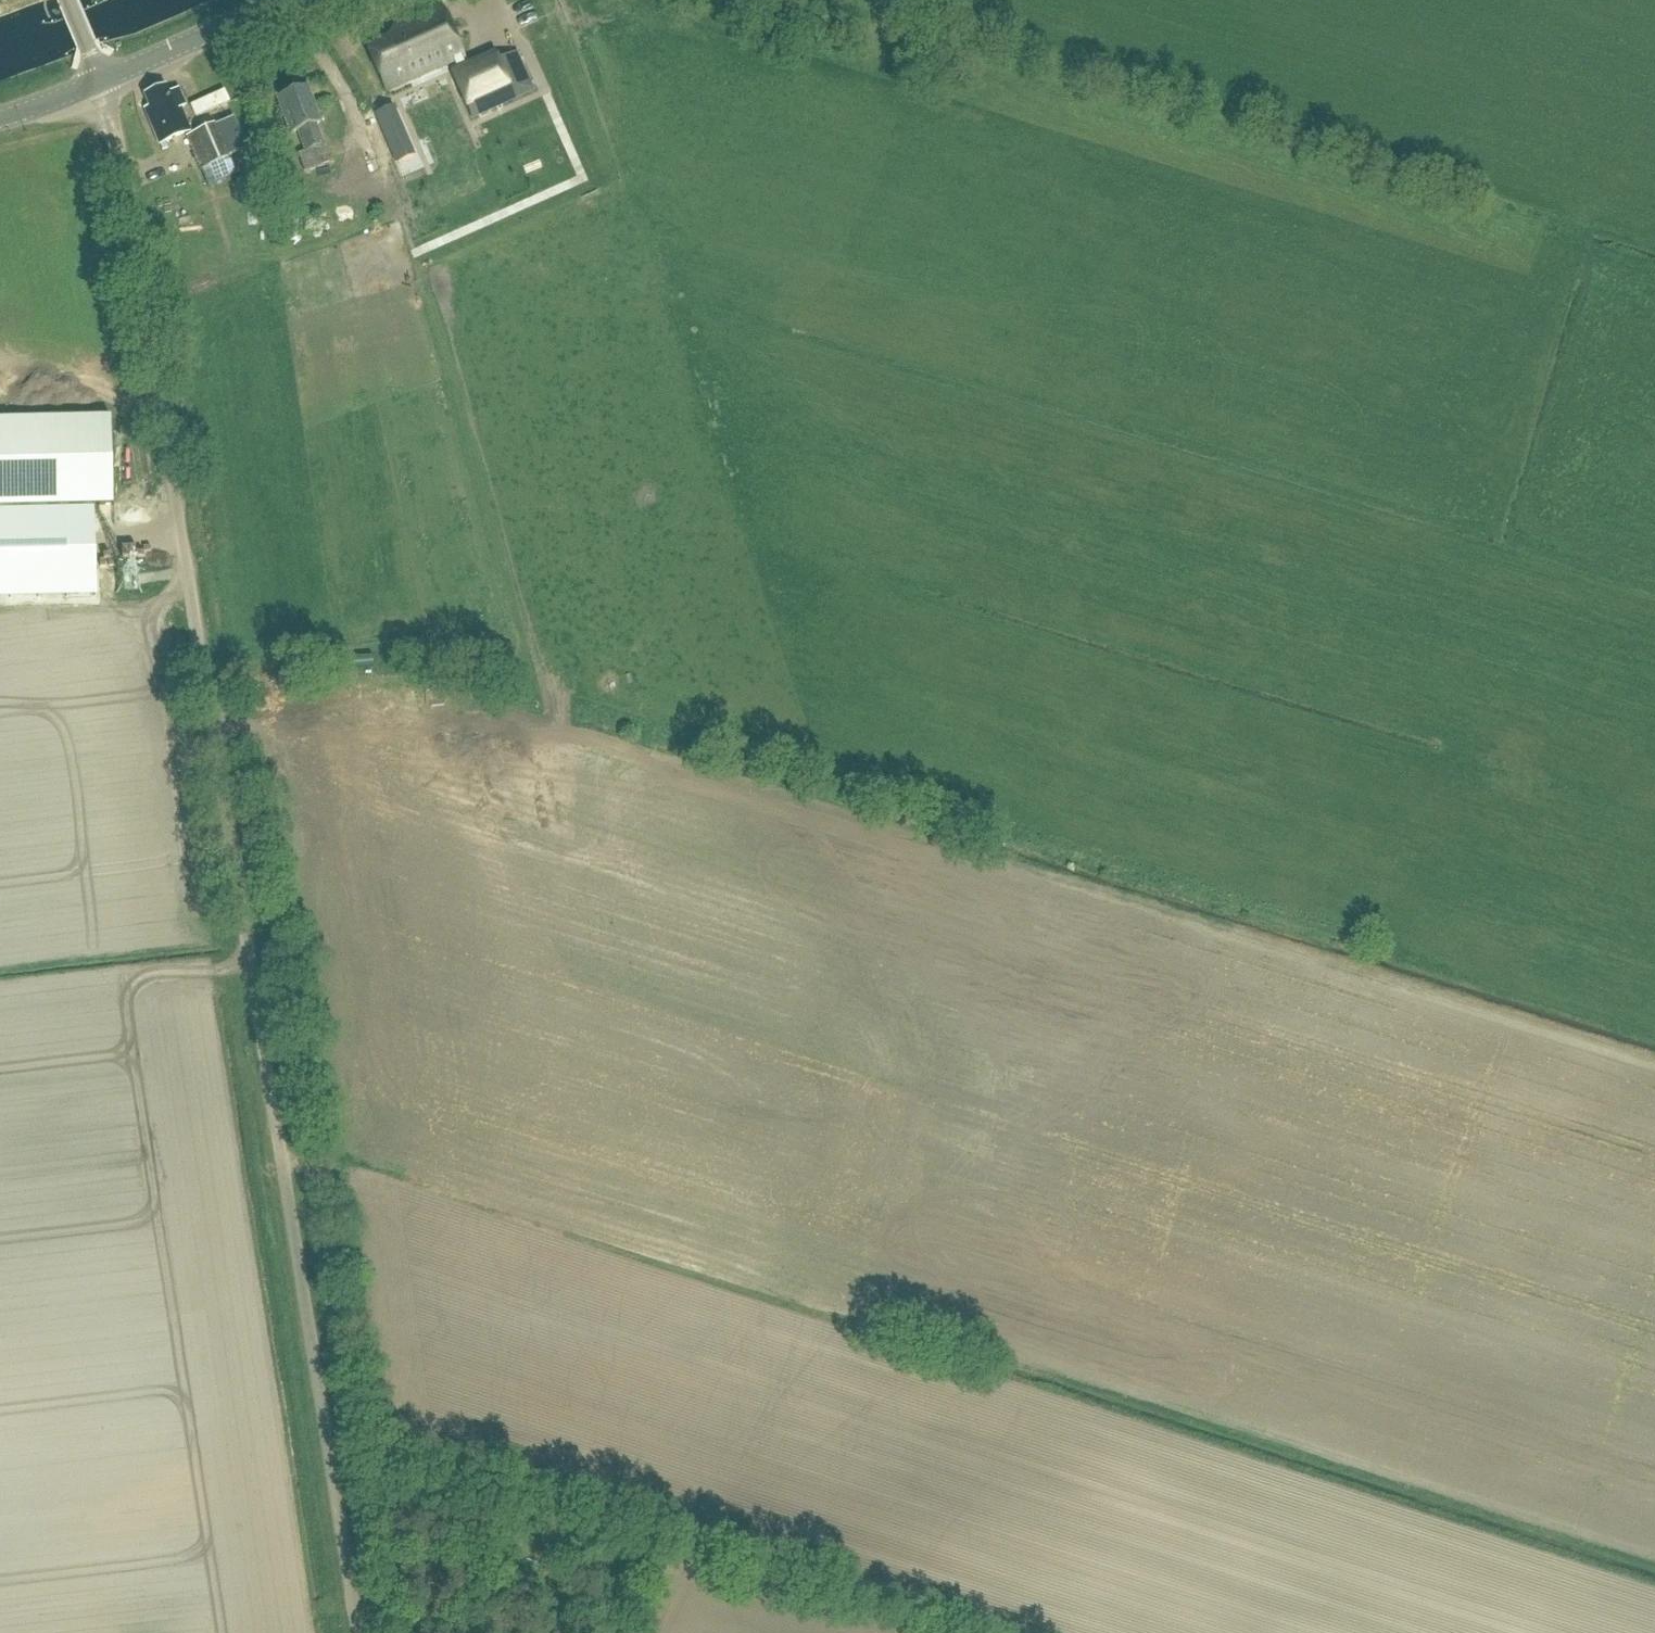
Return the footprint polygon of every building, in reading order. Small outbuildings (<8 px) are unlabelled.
[(464,59),(443,7),(395,27),(387,40),(367,48),(385,92),(464,59)] [(514,100),(498,61),(455,80),(471,118),(514,100)] [(320,125),(306,87),(277,97),(290,136),(297,134),(304,154),(298,156),(304,172),(329,163),(316,126),(320,125)] [(168,95),(165,89),(145,98),(150,110),(145,112),(162,152),(187,141),(206,186),(234,175),(213,127),(192,136),(181,110),(185,108),(178,91),(168,95)] [(446,150),(464,146),(459,126),(441,130),(446,150)] [(112,507),(110,418),(0,420),(0,509),(112,507)] [(116,597),(117,586),(90,585),(89,596),(116,597)]
